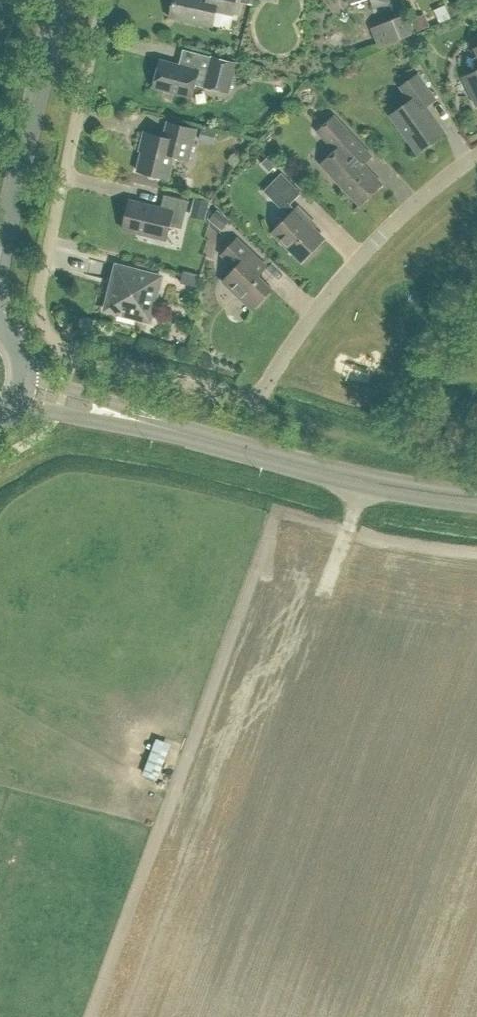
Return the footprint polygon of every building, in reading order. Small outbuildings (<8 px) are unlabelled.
[(237,0),(174,0),(170,17),(213,27),(216,11),(233,14),(237,0)] [(458,1),(449,5),(453,16),(463,11),(458,1)] [(440,22),(451,16),(446,4),(434,9),(440,22)] [(405,14),(372,28),(380,48),(403,39),(414,34),(405,14)] [(422,14),(411,19),(417,32),(428,27),(422,14)] [(161,59),(154,86),(192,97),(196,84),(230,93),(238,63),(202,53),(198,69),(161,59)] [(463,76),(476,106),(476,69),(463,76)] [(418,152),(446,132),(427,105),(436,98),(418,74),(401,87),(411,100),(391,115),(418,152)] [(360,205),(382,184),(363,164),(372,155),(350,132),(334,115),(317,131),(335,151),(322,164),(332,175),(360,205)] [(190,159),(197,129),(168,122),(164,136),(145,131),(140,150),(142,151),(137,170),(169,178),(174,155),(190,159)] [(201,129),(198,142),(212,146),(216,132),(201,129)] [(269,156),(260,164),(269,173),(277,164),(269,156)] [(296,210),(290,204),(302,192),(282,173),(264,191),(284,210),(285,210),(290,215),(273,232),(301,260),(323,237),(305,218),(307,215),(299,207),(296,210)] [(182,228),(189,200),(165,194),(161,208),(130,200),(123,228),(167,239),(170,225),(182,228)] [(206,211),(208,200),(196,198),(193,208),(206,211)] [(222,230),(231,220),(219,210),(210,219),(222,230)] [(253,309),(273,288),(258,275),(267,266),(237,238),(222,254),(236,267),(223,281),(253,309)] [(150,321),(162,276),(117,264),(105,309),(150,321)] [(184,271),(181,282),(197,287),(200,276),(184,271)]
